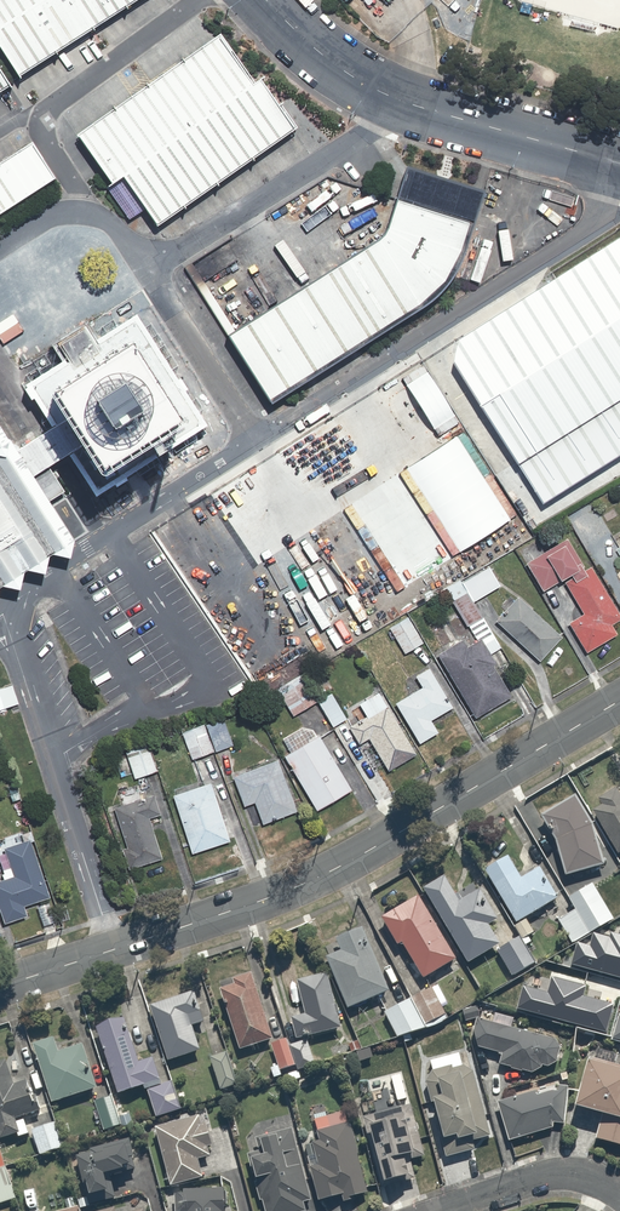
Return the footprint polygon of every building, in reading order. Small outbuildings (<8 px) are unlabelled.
[(27,11),(19,0),(0,0),(0,29),(27,11)] [(27,11),(44,0),(19,0),(27,11)] [(27,11),(56,53),(64,48),(94,29),(71,0),(44,0),(27,11)] [(94,29),(120,11),(131,4),(128,0),(71,0),(94,29)] [(0,29),(0,49),(19,78),(47,59),(56,53),(27,11),(0,29)] [(221,105),(252,84),(218,36),(202,47),(187,58),(221,105)] [(184,131),(221,105),(187,58),(172,69),(150,84),(184,131)] [(11,85),(0,67),(0,92),(11,85)] [(283,137),(294,130),(259,79),(252,84),(221,105),(256,156),(283,137)] [(146,157),(184,131),(150,84),(132,96),(113,110),(146,157)] [(233,171),(256,156),(221,105),(184,131),(219,181),(233,171)] [(121,174),(146,157),(113,110),(97,120),(76,135),(108,183),(121,174)] [(197,197),(219,181),(184,131),(146,157),(181,208),(197,197)] [(56,177),(32,141),(13,154),(0,162),(0,164),(23,199),(56,177)] [(169,216),(181,208),(146,157),(121,174),(157,225),(169,216)] [(23,199),(0,164),(0,213),(23,199)] [(464,253),(485,189),(406,165),(387,226),(384,233),(380,236),(367,245),(227,334),(271,403),(420,309),(432,300),(441,291),(448,283),(456,271),(464,253)] [(460,338),(455,361),(545,502),(619,455),(619,237),(460,338)] [(72,450),(97,490),(202,423),(135,319),(97,342),(69,361),(30,385),(56,424),(72,450)] [(69,361),(97,342),(85,324),(57,342),(69,361)] [(3,584),(20,587),(24,570),(27,568),(45,572),(49,554),(53,552),(70,556),(74,538),(50,501),(33,475),(17,449),(9,437),(8,437),(0,424),(0,585),(3,584)] [(48,465),(72,450),(56,424),(17,449),(33,475),(48,465)] [(48,465),(33,475),(50,501),(65,491),(48,465)] [(593,506),(572,519),(589,547),(610,534),(593,506)] [(563,578),(583,611),(569,619),(586,649),(616,632),(610,622),(619,616),(619,611),(592,562),(587,565),(568,534),(527,558),(544,589),(563,578)] [(488,561),(459,578),(471,599),(500,583),(488,561)] [(451,620),(434,630),(442,644),(435,648),(473,714),(513,692),(491,653),(499,648),(471,599),(459,578),(445,586),(475,638),(467,642),(462,632),(459,634),(451,620)] [(561,631),(517,597),(498,622),(543,656),(561,631)] [(406,612),(388,623),(405,650),(423,639),(406,612)] [(421,683),(393,699),(418,742),(439,730),(431,716),(451,705),(426,662),(413,670),(421,683)] [(302,672),(276,685),(290,712),(316,699),(302,672)] [(363,714),(348,723),(359,741),(369,735),(386,766),(415,750),(378,686),(355,700),(363,714)] [(9,716),(1,690),(0,690),(0,718),(9,716)] [(222,718),(180,735),(190,760),(232,744),(222,718)] [(318,731),(282,751),(314,808),(350,788),(318,731)] [(148,745),(125,753),(133,777),(156,770),(148,745)] [(279,757),(232,772),(242,804),(254,800),(260,821),(295,811),(279,757)] [(212,782),(173,794),(190,853),(229,841),(212,782)] [(591,806),(616,850),(619,848),(619,791),(616,784),(601,793),(604,799),(591,806)] [(156,816),(148,792),(110,804),(131,867),(160,857),(148,819),(156,816)] [(600,861),(588,819),(573,794),(542,813),(553,831),(565,871),(600,861)] [(2,846),(10,873),(0,876),(0,918),(1,923),(26,916),(22,901),(49,894),(33,837),(2,846)] [(504,847),(481,861),(514,918),(554,895),(538,867),(521,876),(504,847)] [(446,870),(423,883),(467,960),(498,942),(487,922),(497,916),(479,885),(460,896),(446,870)] [(592,880),(568,893),(575,905),(558,915),(572,941),(613,919),(592,880)] [(422,891),(382,914),(397,940),(402,937),(424,976),(460,956),(422,891)] [(344,947),(327,954),(348,1003),(390,986),(364,921),(338,932),(344,947)] [(571,961),(619,975),(619,933),(610,930),(608,936),(593,931),(590,944),(577,940),(571,961)] [(521,932),(497,947),(511,972),(536,958),(521,932)] [(294,975),(302,1010),(288,1013),(293,1034),(341,1023),(329,967),(294,975)] [(251,972),(217,984),(239,1046),(272,1034),(251,972)] [(522,983),(517,1006),(606,1030),(613,1002),(583,993),(586,984),(551,974),(547,990),(522,983)] [(382,1012),(395,1035),(427,1018),(430,1023),(447,1014),(442,1006),(448,1002),(437,981),(426,987),(423,982),(409,990),(412,995),(382,1012)] [(190,990),(149,1005),(169,1059),(199,1048),(190,1024),(201,1021),(190,990)] [(472,1000),(461,1008),(469,1020),(480,1011),(472,1000)] [(122,1012),(93,1021),(116,1091),(158,1078),(150,1052),(136,1057),(122,1012)] [(498,1060),(537,1069),(538,1062),(551,1065),(557,1033),(479,1016),(473,1044),(501,1050),(498,1060)] [(288,1043),(284,1034),(271,1040),(283,1068),(313,1056),(305,1036),(288,1043)] [(54,1035),(31,1042),(49,1099),(95,1084),(80,1038),(57,1045),(54,1035)] [(230,1050),(209,1057),(219,1087),(240,1080),(230,1050)] [(461,1063),(457,1050),(430,1059),(433,1067),(421,1071),(448,1154),(474,1146),(470,1135),(493,1128),(471,1060),(461,1063)] [(586,1053),(575,1099),(599,1106),(593,1132),(619,1139),(619,1061),(586,1053)] [(0,1060),(0,1138),(20,1132),(15,1116),(39,1109),(28,1073),(13,1078),(7,1057),(0,1060)] [(169,1078),(145,1086),(154,1113),(178,1104),(169,1078)] [(534,1087),(496,1099),(508,1138),(572,1118),(562,1087),(537,1095),(534,1087)] [(111,1089),(93,1095),(106,1132),(124,1125),(111,1089)] [(366,1112),(382,1182),(413,1176),(409,1157),(425,1153),(414,1101),(366,1112)] [(331,1125),(326,1110),(315,1114),(319,1129),(315,1130),(317,1136),(311,1138),(317,1158),(306,1161),(317,1198),(342,1191),(344,1198),(367,1191),(345,1121),(331,1125)] [(203,1112),(154,1124),(168,1180),(200,1172),(195,1155),(213,1151),(203,1112)] [(54,1117),(31,1125),(39,1151),(62,1144),(54,1117)] [(259,1132),(264,1149),(250,1153),(269,1210),(290,1210),(306,1206),(303,1195),(309,1193),(287,1123),(259,1132)] [(130,1141),(75,1149),(78,1171),(86,1170),(89,1189),(106,1187),(103,1169),(110,1168),(111,1175),(135,1172),(130,1141)] [(0,1144),(0,1202),(17,1197),(0,1144)] [(225,1186),(179,1188),(179,1197),(171,1197),(172,1210),(226,1210),(225,1186)] [(38,1188),(28,1188),(28,1210),(38,1210),(38,1188)]
